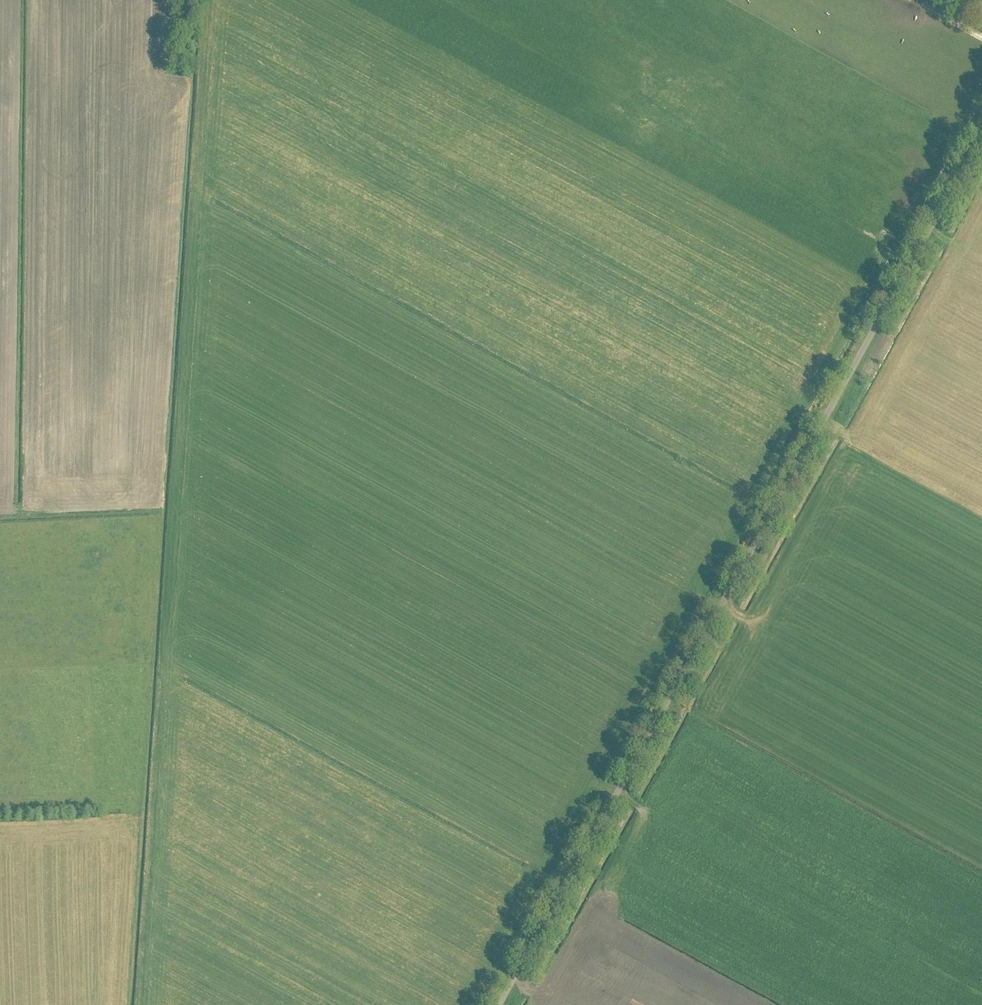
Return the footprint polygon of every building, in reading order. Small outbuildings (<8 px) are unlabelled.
[(948,8),(960,14),(967,0),(951,0),(948,8)]
